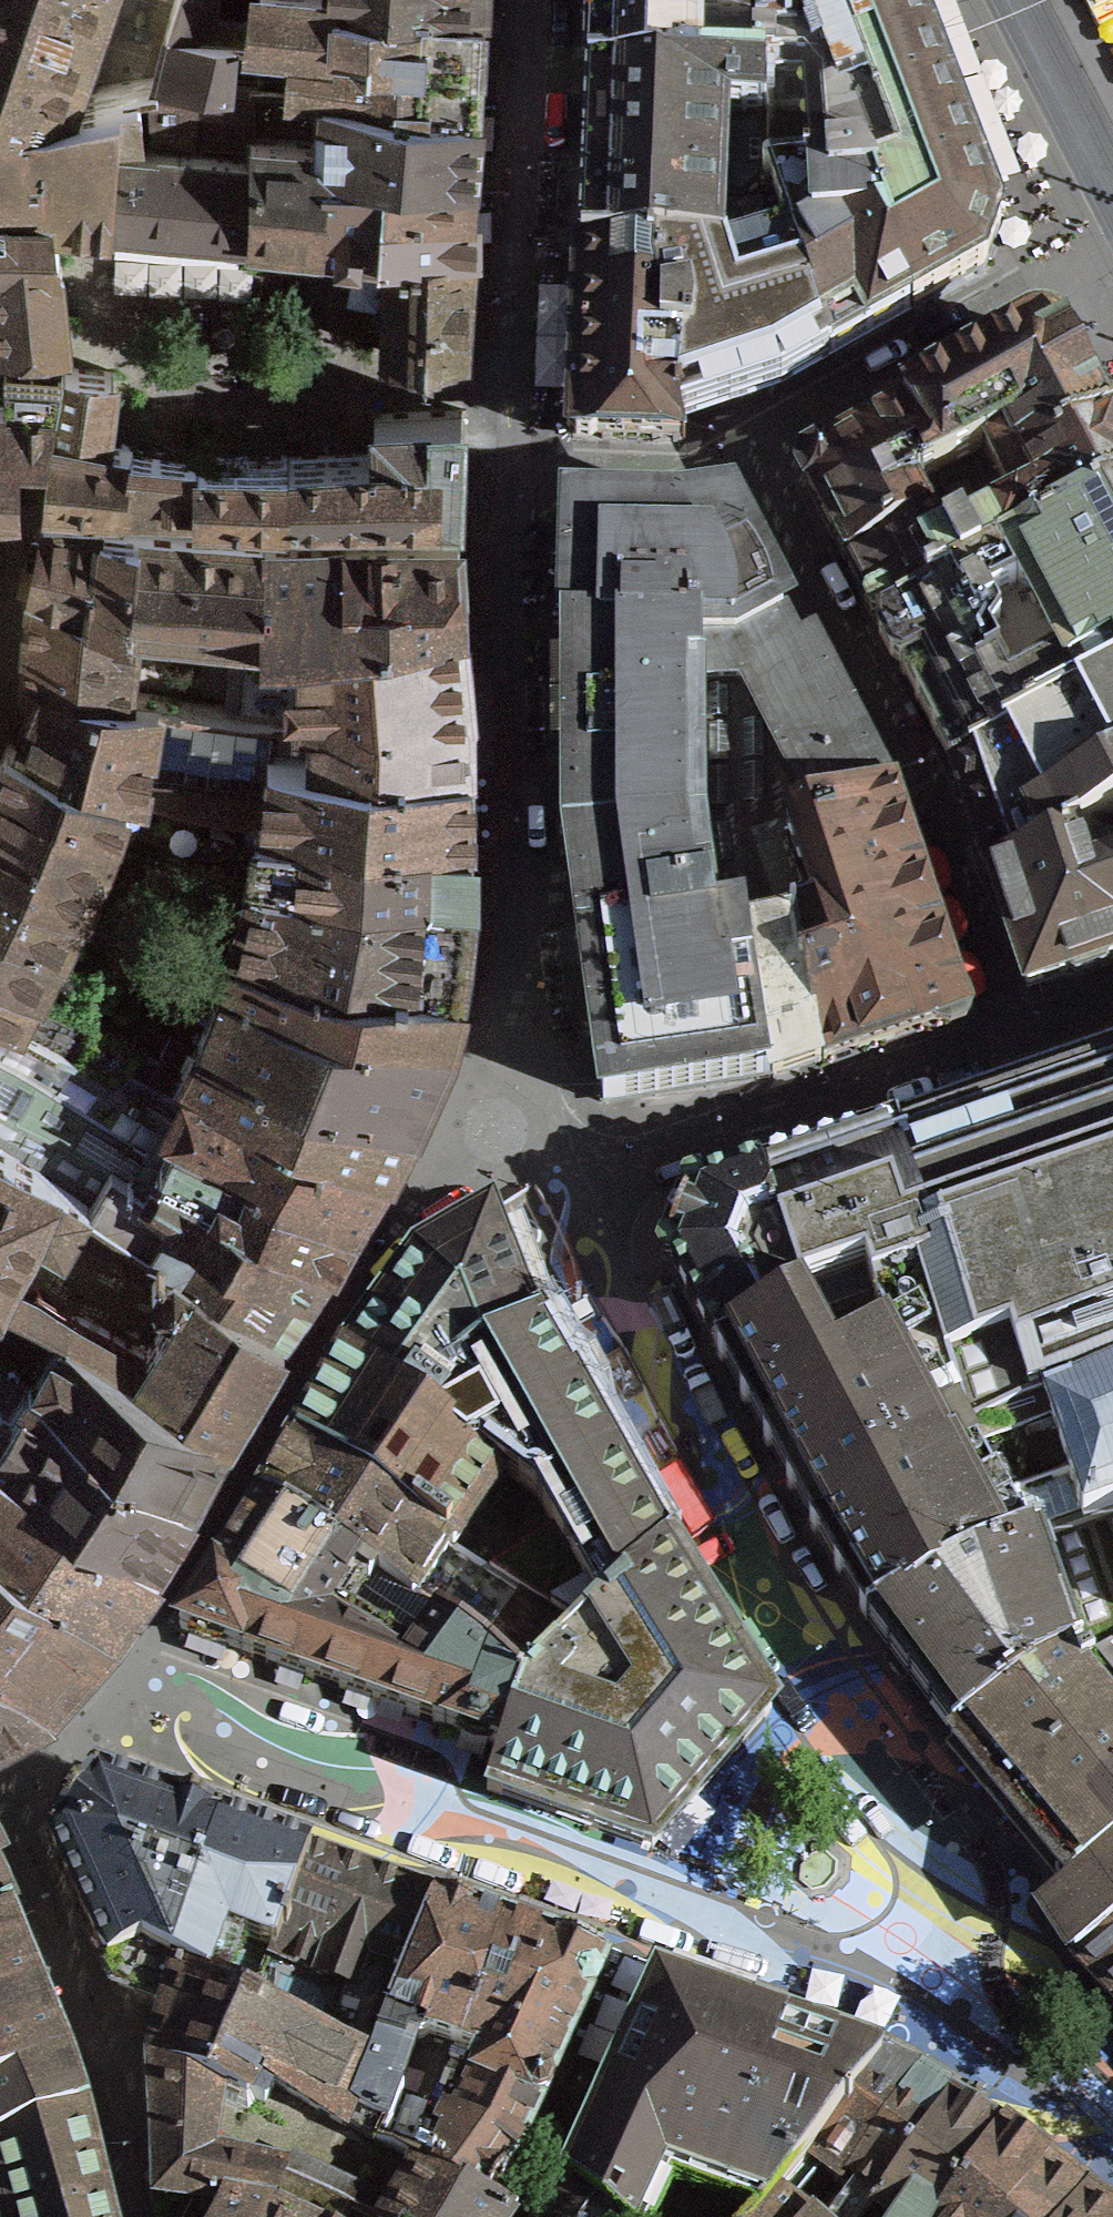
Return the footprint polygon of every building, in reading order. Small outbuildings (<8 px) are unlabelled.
[(64,100),(65,96),(98,0),(0,0),(0,100),(64,100)] [(255,16),(213,12),(214,0),(177,0),(170,28),(234,32),(290,36),(304,37),(312,40),(321,48),(479,58),(481,34),(483,4),(395,0),(385,0),(385,3),(352,0),(257,0),(255,16)] [(588,60),(587,80),(637,81),(637,79),(648,79),(766,84),(764,178),(860,175),(875,200),(870,203),(911,314),(925,307),(983,274),(992,249),(1000,227),(965,133),(919,13),(914,0),(590,0),(588,60)] [(479,58),(321,48),(312,40),(304,37),(290,36),(287,67),(259,66),(234,36),(234,32),(170,28),(156,79),(279,83),(477,102),(477,90),(479,58)] [(156,79),(146,82),(149,131),(252,140),(253,135),(326,139),(325,162),(371,162),(384,161),(385,158),(474,168),(473,167),(475,145),(477,102),(279,83),(156,79)] [(587,80),(587,87),(584,144),(580,253),(654,257),(716,260),(719,201),(743,202),(764,182),(764,178),(766,84),(648,79),(637,79),(637,81),(587,80)] [(0,100),(0,204),(51,201),(51,211),(54,211),(97,215),(113,217),(116,144),(117,125),(142,123),(138,84),(65,96),(64,100),(0,100)] [(253,135),(252,140),(252,154),(247,229),(271,231),(320,235),(325,162),(326,139),(253,135)] [(247,229),(252,154),(116,144),(113,217),(141,220),(247,229)] [(474,168),(385,158),(384,161),(382,198),(472,202),(473,185),(474,168)] [(371,162),(325,162),(320,235),(333,237),(388,244),(388,237),(472,241),(473,241),(473,231),(473,202),(472,202),(382,198),(384,161),(371,162)] [(718,260),(789,240),(829,361),(844,352),(911,314),(870,203),(875,200),(860,175),(764,178),(764,182),(743,202),(719,201),(716,260),(718,260)] [(0,335),(67,328),(54,211),(51,211),(51,201),(0,204),(0,333),(0,335)] [(469,277),(472,241),(388,237),(388,244),(386,294),(385,348),(388,352),(460,349),(465,345),(469,277)] [(814,369),(829,361),(789,240),(718,260),(716,260),(654,257),(652,284),(658,312),(659,349),(686,353),(679,421),(756,396),(781,387),(814,369)] [(597,438),(602,439),(611,439),(623,440),(639,440),(652,441),(661,441),(679,441),(681,444),(685,442),(679,421),(686,353),(659,349),(658,312),(652,284),(654,257),(580,253),(578,289),(577,298),(569,298),(568,320),(567,336),(576,337),(576,357),(574,399),(574,408),(574,414),(568,420),(567,433),(577,443),(590,444),(597,438)] [(1085,378),(1074,356),(1065,361),(1050,331),(1021,347),(1017,339),(981,359),(986,367),(962,381),(938,394),(912,409),(905,413),(958,507),(1103,432),(1084,397),(1093,392),(1085,378)] [(48,454),(45,501),(79,502),(123,502),(128,454),(126,445),(125,444),(105,441),(108,420),(113,372),(95,370),(61,367),(60,374),(48,454)] [(60,374),(33,373),(4,373),(4,403),(0,403),(0,508),(17,506),(17,453),(29,454),(48,454),(60,374)] [(285,507),(458,508),(459,476),(462,409),(373,413),(375,452),(286,456),(285,507)] [(809,494),(847,565),(958,507),(905,413),(912,409),(911,409),(907,411),(893,409),(881,416),(868,423),(866,435),(828,456),(819,461),(806,467),(801,481),(809,494)] [(1109,444),(1103,432),(958,507),(847,565),(866,603),(863,610),(869,623),(878,624),(1112,502),(1112,445),(1109,444)] [(194,503),(195,457),(162,452),(130,448),(126,445),(128,454),(123,502),(138,502),(194,503)] [(266,456),(198,458),(195,457),(194,503),(210,503),(285,507),(286,456),(266,456)] [(952,767),(1112,683),(1112,502),(878,624),(880,629),(879,640),(891,663),(895,665),(901,669),(911,686),(917,698),(952,767)] [(781,619),(728,518),(639,519),(570,520),(568,593),(567,639),(734,644),(781,619)] [(66,606),(114,612),(129,614),(137,526),(57,525),(44,525),(38,558),(33,581),(32,590),(67,600),(66,606)] [(137,526),(129,614),(135,615),(135,618),(177,621),(262,631),(262,628),(264,533),(194,529),(137,526)] [(345,530),(344,582),(460,576),(459,529),(362,530),(345,530)] [(461,605),(460,576),(344,582),(345,530),(342,530),(325,532),(320,630),(461,619),(461,605)] [(320,630),(325,532),(282,533),(264,533),(262,628),(320,630)] [(59,690),(104,694),(114,612),(66,606),(67,600),(32,590),(25,674),(23,700),(35,700),(37,696),(59,690)] [(262,628),(262,631),(177,621),(169,701),(275,714),(469,708),(467,681),(461,619),(320,630),(262,628)] [(755,838),(891,793),(889,790),(860,735),(822,661),(813,644),(798,651),(781,619),(734,644),(567,639),(567,810),(567,844),(603,1105),(676,1093),(764,1078),(748,977),(743,929),(782,918),(755,838)] [(986,869),(989,876),(1105,823),(1112,819),(1112,683),(952,767),(959,789),(978,845),(975,852),(980,865),(986,869)] [(143,792),(158,700),(104,694),(59,690),(37,696),(35,700),(20,737),(17,746),(126,786),(143,792)] [(275,714),(169,701),(158,700),(143,792),(260,817),(261,814),(267,754),(270,754),(270,751),(275,714)] [(470,746),(469,708),(275,714),(270,751),(470,765),(470,746)] [(115,819),(126,786),(17,746),(7,742),(0,758),(0,776),(115,819)] [(267,754),(261,814),(260,817),(472,830),(472,810),(470,765),(270,751),(270,754),(267,754)] [(116,819),(115,819),(0,776),(0,869),(79,907),(81,908),(116,819)] [(859,1049),(894,1037),(936,1023),(948,1019),(959,996),(954,983),(941,941),(937,929),(923,888),(919,875),(905,834),(895,804),(891,793),(755,838),(782,918),(792,915),(802,979),(805,979),(818,1062),(822,1062),(829,1059),(859,1049)] [(472,830),(260,817),(252,861),(259,863),(332,873),(472,883),(473,866),(474,830),(472,830)] [(1112,963),(1112,846),(1105,823),(989,876),(1027,992),(1066,979),(1075,984),(1090,979),(1105,974),(1109,964),(1112,963)] [(252,861),(252,863),(201,1027),(413,1102),(448,1029),(462,977),(322,963),(332,873),(259,863),(252,861)] [(67,932),(79,907),(0,869),(0,1009),(5,1011),(4,1014),(121,1083),(143,1045),(146,1046),(148,1042),(77,1006),(39,987),(58,945),(61,946),(63,942),(66,943),(70,933),(67,932)] [(465,950),(472,883),(332,873),(322,963),(462,977),(465,950)] [(818,1062),(805,979),(802,979),(792,915),(782,918),(743,929),(748,977),(764,1078),(770,1078),(792,1071),(818,1062)] [(178,1117),(121,1083),(4,1014),(5,1011),(0,1009),(0,1059),(152,1154),(333,1253),(339,1240),(353,1213),(178,1117)] [(413,1102),(201,1027),(192,1049),(170,1035),(159,1053),(184,1067),(182,1070),(198,1076),(200,1071),(385,1160),(393,1144),(409,1113),(413,1102)] [(1079,1063),(818,1150),(757,1171),(801,1302),(815,1327),(922,1291),(968,1440),(1068,1399),(1069,1401),(1112,1383),(1112,1051),(1079,1063)] [(152,1154),(0,1059),(0,1106),(105,1163),(309,1288),(315,1279),(333,1253),(152,1154)] [(200,1071),(198,1076),(178,1117),(353,1213),(361,1199),(385,1160),(200,1071)] [(105,1163),(0,1106),(0,1144),(52,1174),(90,1199),(88,1203),(133,1231),(281,1328),(290,1315),(309,1288),(105,1163)] [(2,1285),(24,1235),(52,1174),(0,1144),(0,1289),(2,1285)] [(690,1193),(665,1257),(678,1281),(714,1349),(718,1347),(801,1302),(757,1171),(707,1187),(690,1193)] [(492,1212),(413,1256),(340,1357),(339,1360),(309,1415),(295,1441),(294,1442),(577,1637),(668,1548),(585,1402),(541,1323),(537,1326),(492,1212)] [(74,1312),(73,1316),(64,1334),(225,1426),(232,1413),(251,1380),(281,1328),(133,1231),(115,1258),(148,1280),(151,1275),(157,1290),(173,1299),(176,1299),(162,1323),(144,1352),(77,1315),(74,1312)] [(1069,1401),(1068,1399),(968,1440),(922,1291),(815,1327),(801,1302),(718,1347),(720,1349),(717,1351),(719,1357),(723,1362),(725,1361),(743,1393),(740,1394),(742,1400),(746,1405),(748,1404),(759,1424),(766,1436),(763,1437),(765,1443),(769,1448),(771,1447),(789,1479),(786,1480),(788,1486),(792,1491),(794,1490),(812,1522),(810,1523),(811,1529),(815,1534),(817,1532),(835,1565),(836,1571),(841,1576),(843,1574),(862,1606),(860,1607),(861,1613),(865,1618),(868,1617),(869,1619),(865,1621),(866,1622),(961,1572),(1091,1520),(1112,1513),(1112,1383),(1069,1401)] [(29,1383),(190,1494),(203,1469),(225,1426),(64,1334),(0,1299),(0,1363),(29,1383)] [(155,1554),(167,1533),(190,1494),(29,1383),(12,1408),(0,1407),(0,1455),(155,1554)] [(273,1478),(258,1504),(260,1505),(362,1571),(437,1619),(443,1623),(524,1693),(526,1687),(577,1637),(294,1442),(273,1478)] [(155,1554),(0,1455),(0,1537),(111,1615),(124,1598),(155,1554)] [(362,1571),(260,1505),(222,1563),(216,1572),(178,1630),(231,1650),(239,1652),(295,1673),(361,1697),(378,1703),(433,1723),(504,1749),(524,1693),(443,1623),(437,1619),(362,1571)] [(1091,1520),(1112,1583),(1112,1513),(1091,1520)] [(1031,1681),(1069,1659),(1080,1684),(1112,1666),(1112,1583),(1091,1520),(961,1572),(866,1622),(899,1667),(953,1739),(1032,1688),(1030,1685),(1032,1684),(1031,1681)] [(50,1689),(53,1685),(71,1664),(111,1615),(0,1537),(0,1647),(50,1689)] [(712,1618),(668,1548),(577,1637),(526,1687),(524,1693),(504,1749),(489,1791),(539,1809),(652,1850),(771,1713),(712,1618)] [(50,1689),(0,1647),(0,1715),(44,1689),(47,1691),(50,1689)] [(1080,1684),(1069,1659),(1031,1681),(1032,1684),(1030,1685),(1032,1688),(953,1739),(1003,1797),(1072,1883),(1112,1853),(1112,1845),(1091,1809),(1112,1794),(1112,1666),(1080,1684)] [(83,1793),(81,1792),(69,1793),(58,1808),(59,1820),(61,1822),(50,1837),(62,1864),(107,1960),(139,1945),(172,1960),(222,1823),(124,1788),(95,1777),(83,1793)] [(1091,1809),(1112,1845),(1112,1794),(1091,1809)] [(245,1832),(222,1823),(172,1960),(252,1998),(310,1856),(245,1832)] [(1072,1883),(1043,1905),(1061,1931),(1077,1957),(1112,1994),(1112,1853),(1072,1883)] [(252,1998),(371,2055),(438,1902),(339,1867),(310,1856),(252,1998)] [(12,1917),(0,1893),(0,1923),(12,1917)] [(455,1908),(438,1902),(371,2055),(352,2105),(355,2107),(388,2126),(401,2090),(429,2101),(452,2038),(460,2041),(482,1980),(488,1976),(506,1927),(455,1908)] [(109,2201),(112,2200),(110,2194),(107,2195),(95,2147),(84,2104),(68,2062),(12,1917),(0,1923),(0,2180),(4,2191),(8,2216),(112,2216),(109,2201)] [(460,2041),(452,2038),(429,2101),(401,2090),(388,2126),(380,2142),(417,2161),(486,2197),(513,2160),(524,2145),(528,2135),(605,1971),(610,1963),(601,1960),(556,1945),(557,1942),(552,1940),(551,1943),(506,1927),(488,1976),(482,1980),(460,2041)] [(352,2105),(371,2055),(252,1998),(172,1960),(139,1945),(107,1960),(119,1986),(166,2003),(161,2020),(150,2061),(158,2194),(271,2216),(272,2214),(276,2198),(283,2175),(284,2173),(227,2159),(227,2155),(226,2151),(224,2147),(221,2144),(217,2142),(214,2141),(222,2091),(239,2099),(236,2105),(249,2111),(255,2099),(265,2104),(274,2087),(271,2085),(272,2082),(346,2128),(355,2107),(352,2105)] [(620,2216),(652,2216),(671,2176),(761,2209),(876,2061),(877,2060),(741,2011),(661,1983),(571,2174),(620,2216)] [(998,2125),(997,2128),(966,2108),(953,2100),(952,2099),(932,2085),(920,2076),(895,2068),(876,2061),(761,2209),(753,2216),(806,2216),(789,2204),(821,2164),(841,2181),(841,2184),(849,2203),(838,2216),(882,2216),(885,2213),(890,2216),(936,2216),(1002,2128),(998,2125)] [(1044,2162),(1002,2131),(1004,2129),(1002,2128),(936,2216),(1112,2216),(1112,2212),(1044,2162)] [(516,2212),(486,2197),(417,2161),(382,2216),(513,2216),(516,2212)] [(571,2174),(570,2175),(540,2216),(620,2216),(571,2174)] [(276,2198),(305,2211),(302,2216),(343,2216),(349,2206),(283,2175),(276,2198)] [(272,2214),(271,2216),(158,2194),(161,2216),(278,2216),(272,2214)]
